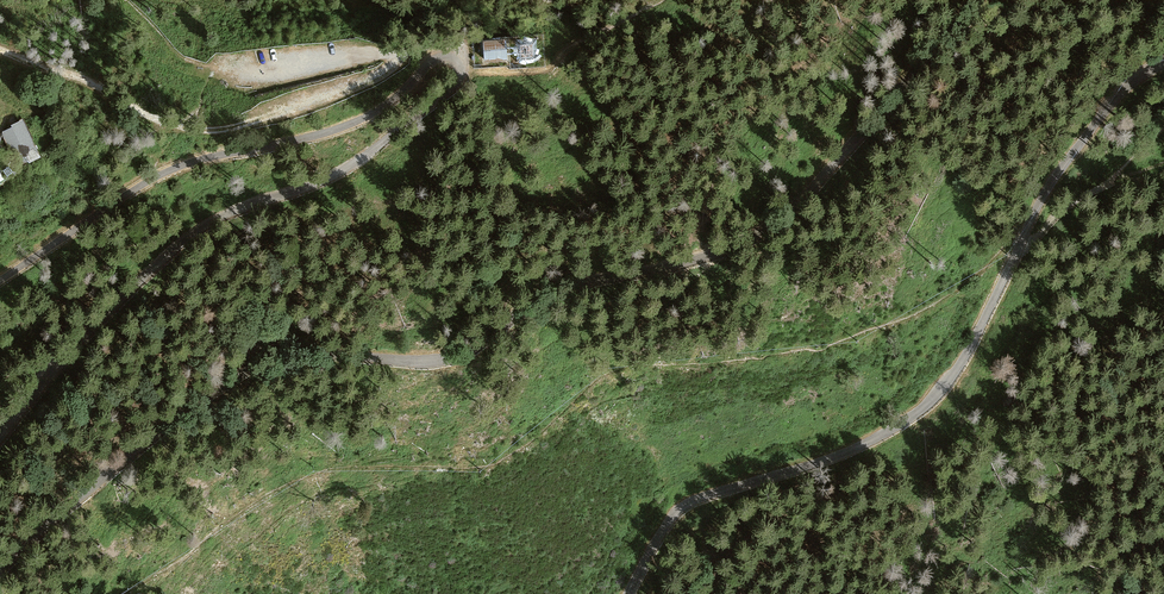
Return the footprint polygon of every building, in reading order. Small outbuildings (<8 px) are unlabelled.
[(508,43),(483,45),(484,66),(509,64),(508,43)] [(5,134),(18,169),(38,161),(23,124),(11,129),(12,131),(5,134)]
